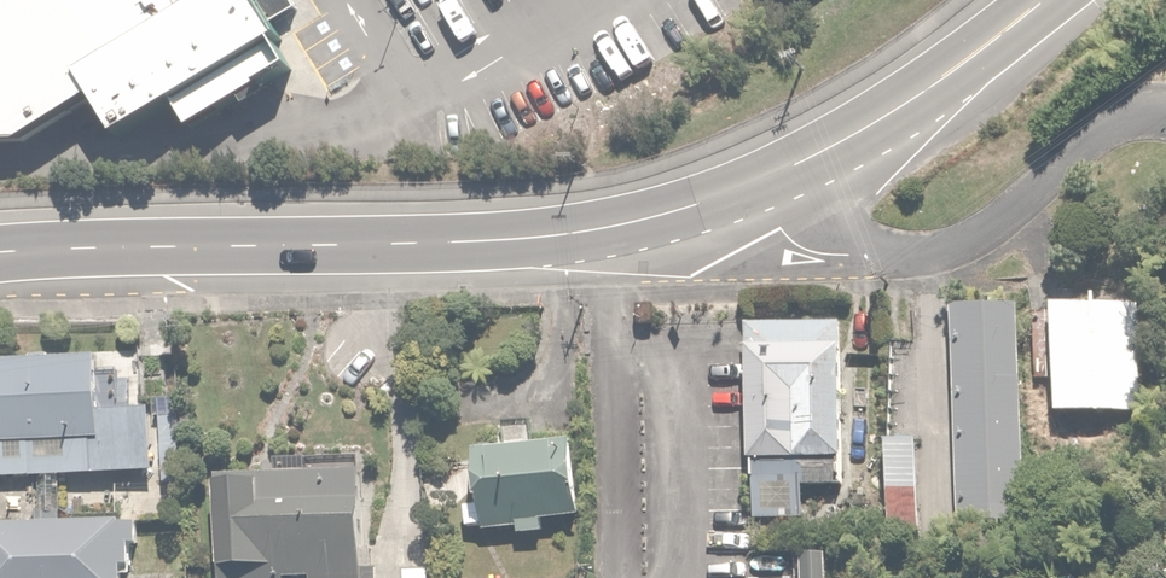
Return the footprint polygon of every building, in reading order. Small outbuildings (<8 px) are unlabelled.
[(26,140),(91,101),(112,138),(266,47),(238,0),(0,0),(0,140),(26,140)] [(1025,514),(1020,302),(958,303),(963,515),(1025,514)] [(1115,305),(1057,306),(1060,418),(1117,416),(1115,305)] [(842,463),(839,325),(748,327),(751,465),(842,463)] [(0,360),(0,440),(17,440),(18,478),(147,474),(145,411),(97,412),(95,357),(0,360)] [(918,436),(886,437),(888,535),(920,534),(918,436)] [(568,445),(478,451),(483,523),(573,517),(568,445)] [(222,470),(227,577),(367,577),(362,465),(222,470)] [(0,524),(0,577),(120,577),(118,519),(0,524)] [(396,536),(398,577),(430,577),(428,535),(396,536)] [(802,577),(830,577),(830,549),(802,549),(802,577)]
